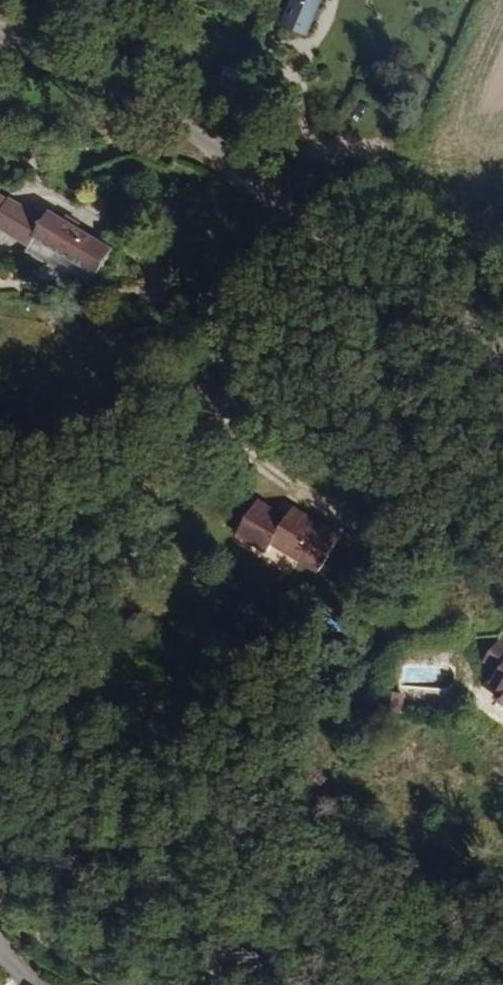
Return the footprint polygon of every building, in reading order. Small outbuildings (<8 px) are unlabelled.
[(315,0),(289,0),(279,22),(303,32),(315,0)] [(320,0),(315,0),(303,32),(307,34),(320,0)] [(253,101),(258,90),(240,83),(229,109),(244,116),(254,120),(261,104),(253,101)] [(48,205),(43,213),(10,192),(8,196),(0,208),(0,224),(27,241),(28,241),(32,236),(95,274),(96,275),(114,245),(48,205)] [(95,274),(32,236),(28,241),(27,241),(22,249),(56,268),(48,273),(48,283),(55,287),(62,282),(62,273),(85,287),(90,285),(95,274)] [(339,537),(292,507),(286,516),(257,497),(233,533),(263,552),(269,543),(315,573),(339,537)] [(499,640),(483,660),(498,671),(489,682),(498,690),(494,695),(502,702),(502,643),(499,640)] [(393,712),(396,689),(377,687),(375,710),(393,712)]
